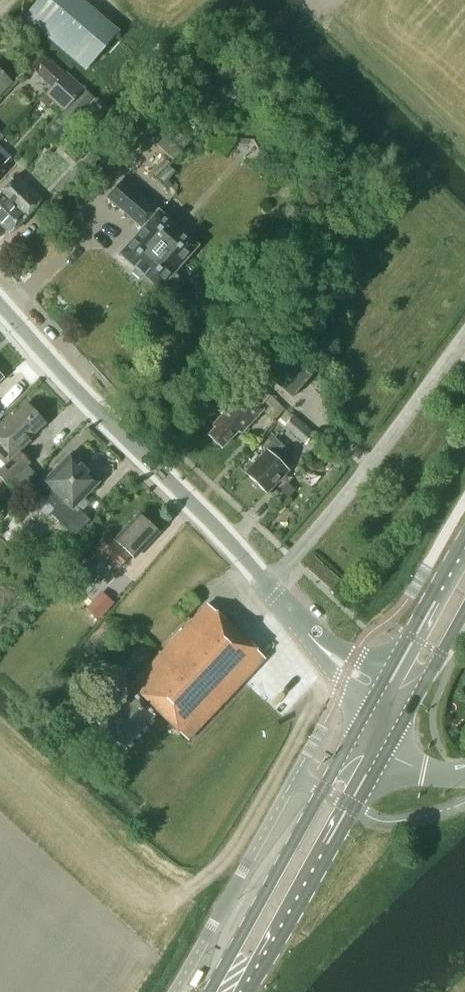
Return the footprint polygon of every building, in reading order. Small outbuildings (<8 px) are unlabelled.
[(24,13),(88,68),(123,29),(90,0),(36,0),(24,13)] [(48,62),(39,55),(27,68),(36,75),(48,62)] [(12,82),(0,70),(0,94),(12,82)] [(85,88),(67,72),(46,95),(64,111),(85,88)] [(61,114),(71,123),(95,97),(85,88),(61,114)] [(73,125),(71,123),(61,114),(47,130),(59,141),(73,125)] [(83,157),(91,148),(80,137),(71,147),(83,157)] [(3,171),(0,168),(10,157),(0,147),(0,174),(3,171)] [(91,152),(52,192),(61,201),(99,161),(91,152)] [(169,165),(158,177),(165,183),(175,171),(169,165)] [(127,174),(107,197),(143,228),(119,254),(159,289),(161,287),(165,291),(171,291),(178,283),(177,277),(173,273),(198,246),(135,190),(139,185),(127,174)] [(0,191),(0,224),(10,234),(26,216),(41,200),(16,175),(1,191),(0,191)] [(295,398),(315,375),(288,351),(268,372),(295,398)] [(253,380),(227,407),(229,409),(213,426),(215,428),(210,434),(223,447),(238,431),(240,434),(263,409),(260,406),(270,396),(253,380)] [(3,467),(0,470),(0,478),(6,484),(29,462),(19,451),(31,441),(29,439),(45,423),(26,403),(13,415),(12,413),(0,424),(0,464),(3,467)] [(317,434),(297,416),(286,428),(307,446),(317,434)] [(288,470),(284,466),(293,456),(274,438),(264,449),(267,451),(246,473),(267,493),(288,470)] [(52,506),(55,509),(50,514),(74,537),(90,520),(78,509),(76,511),(73,509),(99,482),(71,454),(44,481),(48,485),(39,494),(42,497),(34,504),(44,514),(52,506)] [(131,555),(134,558),(158,532),(139,515),(115,540),(110,535),(97,549),(119,569),(131,555)] [(97,596),(86,608),(99,620),(110,608),(97,596)] [(158,711),(188,740),(265,658),(207,604),(142,673),(139,670),(124,686),(126,689),(120,696),(116,691),(92,717),(124,748),(158,711)]
